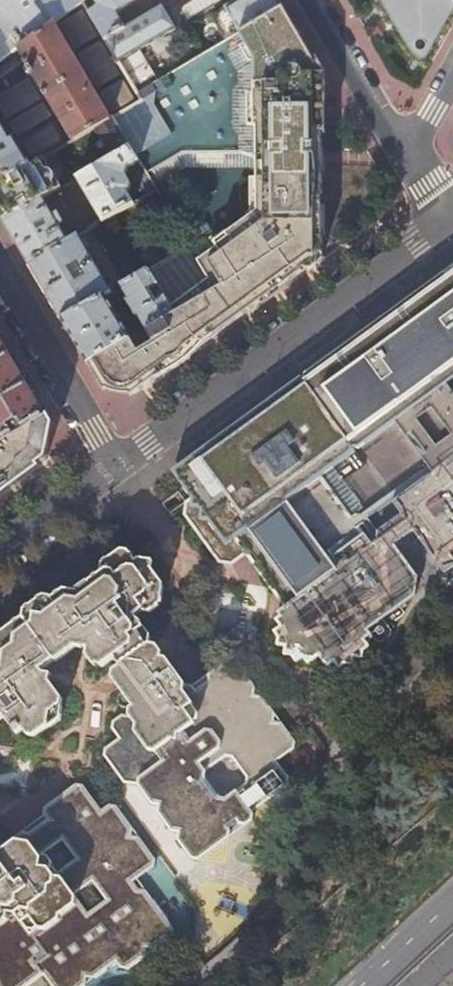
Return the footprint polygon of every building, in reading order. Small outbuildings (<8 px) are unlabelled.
[(28,44),(26,41),(49,24),(32,0),(0,0),(0,5),(17,29),(0,42),(0,65),(28,44)] [(49,24),(51,27),(83,4),(89,0),(32,0),(49,24)] [(83,4),(106,42),(126,30),(117,16),(139,0),(89,0),(83,4)] [(187,19),(211,5),(208,0),(196,0),(181,9),(187,19)] [(282,7),(278,0),(239,0),(226,8),(239,32),(282,7)] [(393,19),(401,22),(407,31),(411,37),(415,43),(420,48),(430,54),(434,56),(446,35),(445,34),(440,26),(452,19),(452,0),(381,0),(393,19)] [(83,4),(51,27),(28,44),(0,65),(0,185),(26,169),(82,135),(112,117),(141,99),(137,92),(120,63),(106,42),(83,4)] [(174,313),(88,365),(102,388),(136,393),(322,259),(321,74),(282,7),(239,32),(137,92),(141,99),(112,117),(130,147),(136,157),(138,160),(146,175),(176,158),(246,164),(264,171),(264,218),(254,224),(257,230),(210,258),(214,265),(203,272),(210,284),(171,307),(174,313)] [(163,8),(126,30),(106,42),(120,63),(175,30),(163,8)] [(401,22),(393,19),(402,35),(403,37),(404,39),(406,41),(407,43),(408,45),(410,47),(412,49),(414,51),(416,52),(418,54),(421,56),(423,58),(427,60),(430,54),(420,48),(415,43),(411,37),(407,31),(401,22)] [(111,158),(130,147),(112,117),(82,135),(92,152),(104,145),(111,158)] [(102,222),(133,203),(126,190),(130,188),(131,185),(131,182),(125,174),(128,166),(138,160),(136,157),(130,147),(111,158),(77,179),(102,222)] [(0,185),(0,215),(4,222),(43,199),(39,192),(46,188),(47,183),(53,180),(46,169),(38,174),(38,175),(32,179),(26,169),(0,185)] [(17,244),(30,265),(68,242),(43,199),(4,222),(17,244)] [(47,294),(62,321),(110,292),(111,292),(78,236),(68,242),(30,265),(47,294)] [(76,344),(88,365),(174,313),(171,307),(168,303),(148,270),(120,287),(126,299),(124,300),(135,318),(137,316),(141,323),(126,333),(108,302),(114,299),(110,292),(62,321),(76,344)] [(304,376),(304,381),(301,382),(305,388),(287,401),(282,396),(279,398),(217,442),(174,475),(191,499),(186,503),(184,515),(217,562),(232,564),(250,551),(260,564),(257,572),(274,595),(282,594),(288,604),(278,613),(280,617),(275,620),(280,627),(274,631),(277,637),(277,644),(285,646),(284,654),(291,655),(295,661),(302,657),(307,663),(318,655),(327,667),(334,662),(338,668),(345,664),(352,665),(354,657),(362,658),(363,651),(369,647),(364,639),(372,633),(368,627),(415,592),(417,574),(393,541),(412,528),(443,571),(452,564),(452,389),(449,384),(452,382),(452,273),(446,278),(443,275),(304,376)] [(47,415),(24,376),(0,334),(0,443),(47,415)] [(54,426),(47,415),(0,443),(0,493),(47,459),(54,426)] [(14,750),(54,730),(40,666),(75,665),(83,675),(94,680),(138,639),(129,628),(141,601),(127,579),(100,580),(75,598),(52,600),(33,610),(18,620),(5,633),(0,637),(0,739),(14,750)] [(176,692),(152,661),(138,639),(94,680),(103,683),(106,689),(117,717),(103,725),(112,742),(96,754),(115,783),(129,786),(186,865),(258,813),(281,786),(271,760),(288,748),(255,700),(244,695),(245,687),(218,669),(193,684),(174,699),(176,692)] [(37,983),(44,985),(83,985),(166,935),(141,897),(130,885),(148,868),(108,811),(96,817),(71,792),(42,810),(41,822),(16,838),(0,849),(0,985),(30,985),(37,983)]
